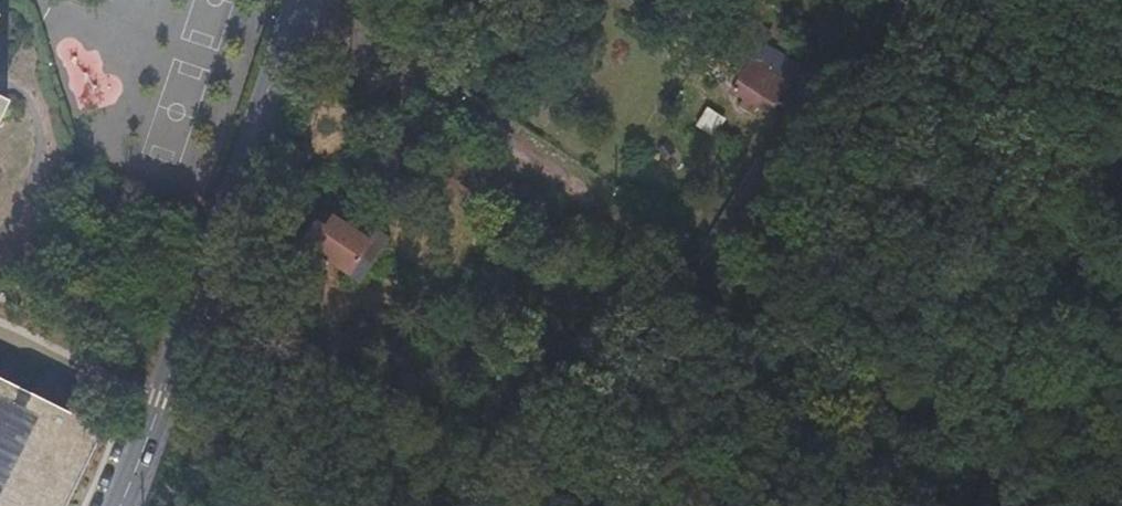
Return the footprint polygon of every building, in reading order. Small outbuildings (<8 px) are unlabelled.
[(729,91),(772,114),(801,62),(758,38),(729,91)] [(8,106),(0,102),(0,123),(8,106)] [(323,211),(308,233),(367,272),(397,227),(359,202),(351,213),(334,201),(326,213),(323,211)] [(101,434),(0,384),(0,505),(66,505),(101,434)]
